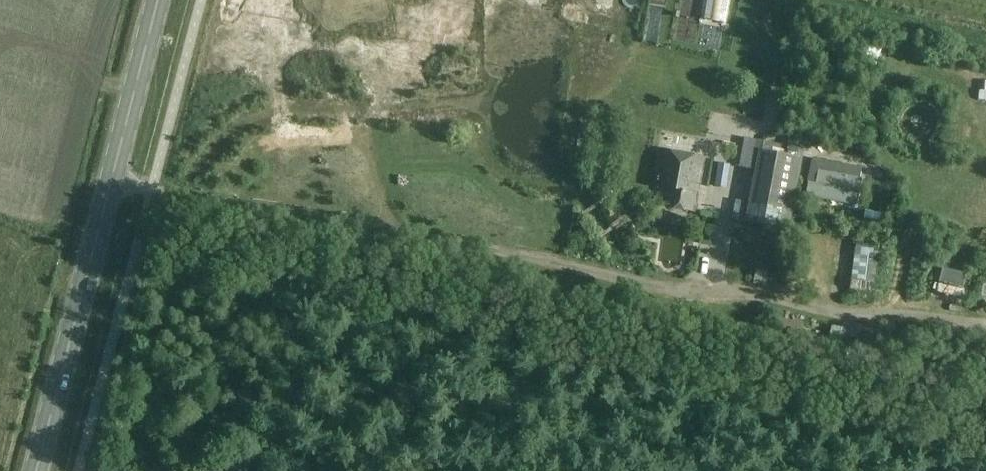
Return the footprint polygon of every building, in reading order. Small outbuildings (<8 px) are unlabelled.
[(853,47),(873,55),(881,32),(862,25),(853,47)] [(694,209),(704,156),(661,148),(654,186),(665,188),(663,204),(694,209)] [(790,231),(804,160),(760,151),(746,223),(790,231)] [(807,181),(804,195),(855,204),(861,177),(818,169),(815,182),(807,181)]
